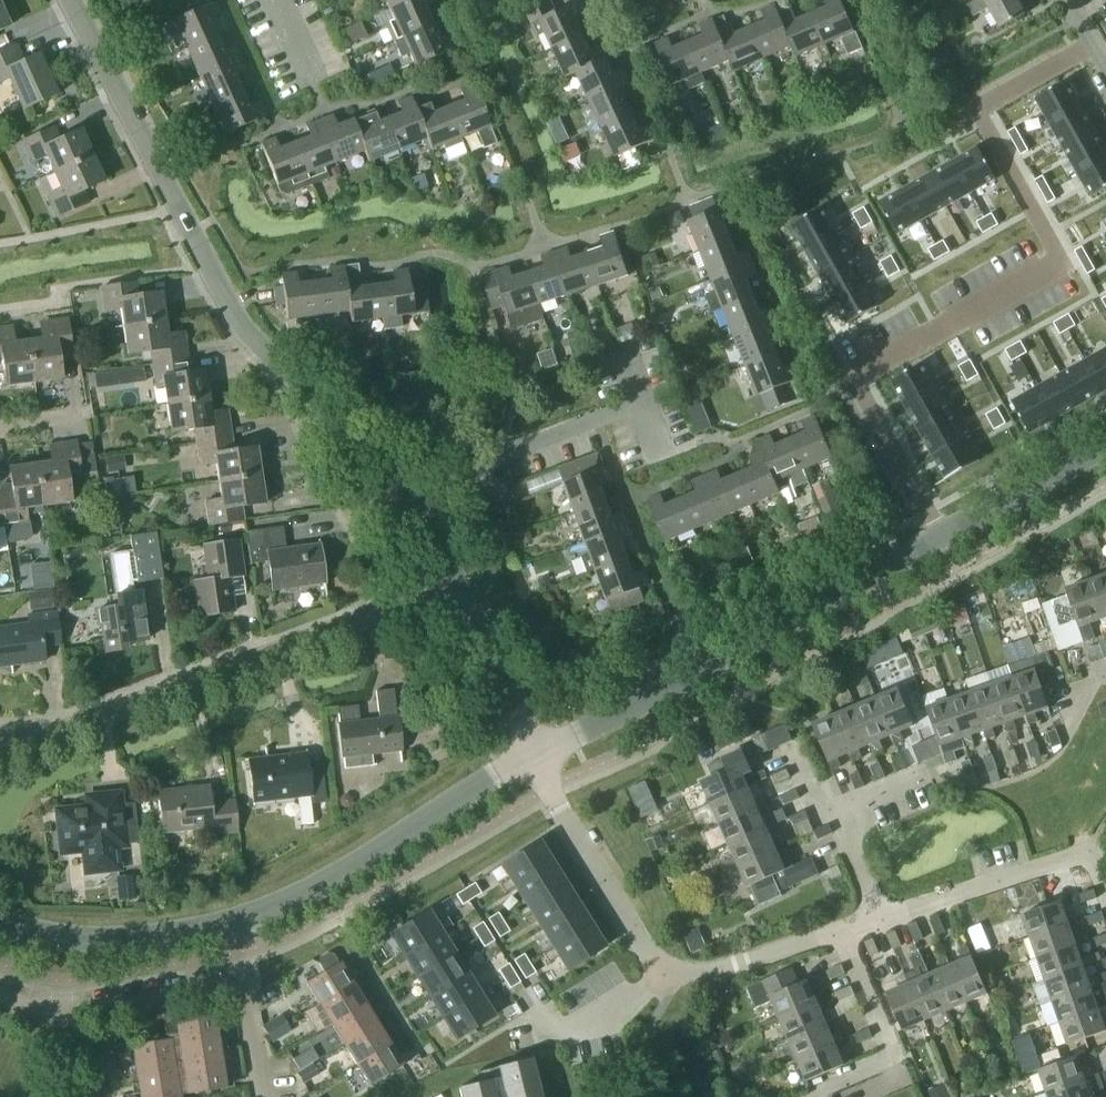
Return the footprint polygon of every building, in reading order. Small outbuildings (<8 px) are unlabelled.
[(11,25),(0,0),(0,30),(11,25)] [(189,48),(218,34),(211,18),(222,13),(216,0),(175,19),(189,48)] [(391,8),(408,0),(387,0),(391,8)] [(403,37),(435,23),(427,6),(438,1),(438,0),(408,0),(391,8),(395,18),(391,19),(390,29),(395,41),(403,37)] [(558,12),(553,0),(552,0),(528,11),(534,24),(542,20),(555,48),(585,34),(578,19),(589,14),(583,0),(558,12)] [(812,12),(825,42),(842,35),(850,54),(865,47),(857,29),(855,30),(842,0),(826,0),(828,5),(812,12)] [(971,4),(976,14),(991,6),(1003,25),(1026,12),(1019,0),(979,0),(971,4)] [(768,18),(752,25),(766,58),(794,45),(780,13),(775,3),(763,8),(768,18)] [(798,54),(825,42),(812,12),(796,18),(792,8),(780,13),(794,45),(798,54)] [(706,34),(691,40),(704,72),(733,59),(719,27),(714,16),(701,22),(706,34)] [(342,28),(349,43),(368,34),(362,20),(342,28)] [(738,70),(766,58),(752,25),(735,32),(731,22),(719,27),(733,59),(738,70)] [(441,38),(435,23),(403,37),(416,66),(459,46),(453,32),(441,38)] [(189,48),(201,75),(242,57),(237,46),(226,51),(218,34),(189,48)] [(585,34),(555,48),(568,78),(578,73),(610,59),(604,45),(592,51),(585,34)] [(675,85),(687,80),(691,89),(706,82),(702,73),(704,72),(691,40),(675,47),(670,36),(656,42),(675,85)] [(10,77),(24,107),(59,92),(41,52),(24,59),(16,42),(0,49),(0,81),(10,77)] [(941,42),(922,51),(932,70),(950,60),(941,42)] [(248,70),(242,57),(201,75),(215,105),(245,91),(238,75),(248,70)] [(616,73),(610,59),(578,73),(591,101),(633,80),(627,68),(616,73)] [(591,101),(603,128),(635,113),(627,97),(638,92),(633,80),(591,101)] [(1068,80),(1036,98),(1050,123),(1081,105),(1068,80)] [(466,98),(448,105),(461,137),(478,130),(484,146),(497,141),(473,82),(461,87),(466,98)] [(252,106),(245,91),(215,105),(228,133),(269,114),(263,101),(252,106)] [(404,111),(387,119),(399,150),(429,138),(416,106),(412,94),(399,100),(404,111)] [(429,100),(416,106),(429,138),(433,149),(444,144),(446,148),(462,141),(461,137),(448,105),(434,111),(429,100)] [(782,101),(768,107),(775,123),(789,117),(782,101)] [(1081,105),(1050,123),(1064,147),(1095,129),(1081,105)] [(367,113),(353,119),(365,150),(370,162),(399,150),(387,119),(371,125),(367,113)] [(635,113),(603,128),(616,157),(660,137),(653,123),(642,128),(635,113)] [(332,114),(319,119),(336,162),(365,150),(353,119),(337,126),(332,114)] [(312,135),(296,142),(312,183),(328,176),(325,167),(336,162),(319,119),(307,124),(312,135)] [(47,153),(55,171),(94,153),(82,127),(61,137),(55,124),(23,139),(32,160),(47,153)] [(1016,127),(1008,131),(1015,143),(1023,138),(1016,127)] [(1064,147),(1077,171),(1105,155),(1105,149),(1095,129),(1064,147)] [(286,194),(312,183),(296,142),(280,148),(275,136),(261,142),(281,191),(286,194)] [(1023,138),(1015,143),(1021,154),(1029,150),(1023,138)] [(978,146),(954,160),(971,192),(996,178),(978,146)] [(94,153),(55,171),(62,186),(47,193),(58,215),(90,200),(85,189),(106,179),(94,153)] [(1077,171),(1091,196),(1105,188),(1105,155),(1077,171)] [(954,160),(930,174),(948,205),(971,192),(954,160)] [(930,174),(906,187),(924,219),(948,205),(930,174)] [(1043,175),(1035,179),(1042,191),(1050,187),(1043,175)] [(514,184),(503,187),(506,200),(518,197),(514,184)] [(906,187),(881,201),(899,232),(924,219),(906,187)] [(1050,187),(1042,191),(1048,203),(1056,198),(1050,187)] [(689,219),(700,249),(732,236),(726,220),(737,216),(731,202),(689,219)] [(865,206),(853,213),(857,221),(869,214),(865,206)] [(823,207),(792,224),(806,249),(837,232),(823,207)] [(992,212),(985,217),(991,228),(999,224),(992,212)] [(869,214),(857,221),(862,228),(873,222),(869,214)] [(985,217),(977,221),(984,233),(991,228),(985,217)] [(606,248),(590,253),(599,284),(630,274),(624,254),(633,251),(626,231),(617,234),(616,230),(602,234),(606,248)] [(837,232),(806,249),(819,274),(851,256),(837,232)] [(739,253),(732,236),(700,249),(712,278),(754,260),(750,248),(739,253)] [(944,239),(936,244),(943,256),(951,251),(944,239)] [(936,244),(929,248),(935,260),(943,256),(936,244)] [(569,245),(556,250),(570,294),(599,284),(590,253),(573,259),(569,245)] [(1083,246),(1075,250),(1081,262),(1089,257),(1083,246)] [(541,304),(570,294),(556,250),(543,254),(547,266),(530,271),(541,304)] [(655,252),(642,256),(647,270),(660,265),(655,252)] [(892,255),(880,261),(885,269),(896,263),(892,255)] [(851,256),(819,274),(833,298),(864,280),(851,256)] [(1089,257),(1081,262),(1088,273),(1096,269),(1089,257)] [(760,273),(754,260),(712,278),(716,288),(705,293),(713,311),(724,307),(755,294),(749,278),(760,273)] [(896,263),(885,269),(889,277),(901,270),(896,263)] [(332,278),(316,280),(320,314),(350,310),(346,275),(344,264),(331,266),(332,278)] [(510,265),(496,269),(483,273),(494,308),(507,304),(510,314),(514,327),(545,317),(541,304),(530,271),(514,277),(510,265)] [(395,282),(379,284),(383,316),(414,312),(413,305),(410,277),(408,267),(393,269),(395,282)] [(320,314),(316,280),(298,283),(296,271),(283,273),(289,318),(320,314)] [(383,316),(379,284),(360,286),(359,274),(346,275),(350,310),(352,321),(383,316)] [(410,277),(413,305),(428,303),(424,275),(410,277)] [(864,280),(833,298),(847,323),(878,305),(864,280)] [(123,325),(167,318),(163,291),(139,294),(137,282),(101,287),(105,310),(121,308),(123,325)] [(724,307),(735,336),(778,319),(773,306),(762,311),(755,294),(724,307)] [(1070,313),(1062,317),(1068,329),(1076,325),(1070,313)] [(672,326),(668,316),(657,320),(660,330),(672,326)] [(29,339),(34,381),(62,377),(59,353),(72,351),(67,317),(45,320),(47,337),(29,339)] [(1062,317),(1054,322),(1061,333),(1068,329),(1062,317)] [(150,351),(152,362),(189,357),(186,334),(169,336),(167,318),(123,325),(127,354),(150,351)] [(783,332),(778,319),(735,336),(747,365),(778,352),(772,336),(783,332)] [(34,381),(29,339),(11,341),(9,325),(0,326),(0,362),(3,361),(6,384),(34,381)] [(633,326),(615,332),(619,343),(637,336),(633,326)] [(573,354),(586,350),(583,338),(570,341),(573,354)] [(1021,340),(1013,345),(1020,356),(1028,352),(1021,340)] [(1013,345),(1006,349),(1012,361),(1020,356),(1013,345)] [(1085,360),(1103,391),(1105,390),(1105,348),(1085,360)] [(758,394),(762,393),(769,409),(798,397),(791,381),(801,377),(795,364),(785,368),(778,352),(747,365),(758,394)] [(166,403),(209,397),(205,369),(191,371),(189,357),(152,362),(155,387),(164,386),(166,403)] [(971,359),(959,365),(963,373),(975,367),(971,359)] [(1085,360),(1061,373),(1079,405),(1103,391),(1085,360)] [(923,363),(892,380),(906,405),(937,388),(923,363)] [(150,367),(100,370),(101,383),(151,380),(150,367)] [(975,367),(963,373),(968,381),(979,374),(975,367)] [(1061,373),(1037,387),(1055,418),(1079,405),(1061,373)] [(1037,387),(1012,401),(1030,432),(1055,418),(1037,387)] [(937,388),(906,405),(919,430),(951,412),(937,388)] [(211,414),(209,397),(166,403),(170,431),(194,428),(195,440),(233,435),(230,412),(211,414)] [(998,407),(986,414),(990,421),(1002,415),(998,407)] [(951,412),(919,430),(933,454),(964,436),(951,412)] [(807,432),(791,439),(804,469),(834,456),(816,413),(801,419),(807,432)] [(1002,415),(990,421),(995,429),(1007,423),(1002,415)] [(776,481),(804,469),(791,439),(775,446),(769,433),(757,438),(762,449),(776,481)] [(218,480),(261,474),(257,446),(235,449),(233,435),(195,440),(199,465),(216,462),(218,480)] [(964,436),(933,454),(946,477),(944,478),(945,480),(978,461),(964,436)] [(37,462),(43,505),(71,501),(67,477),(80,475),(75,440),(52,444),(54,460),(37,462)] [(93,442),(77,444),(81,475),(97,473),(93,442)] [(780,491),(776,481),(762,449),(749,455),(754,467),(739,474),(751,503),(780,491)] [(559,466),(576,512),(607,500),(601,483),(613,478),(608,465),(605,466),(600,451),(559,466)] [(124,455),(106,457),(108,471),(126,468),(124,455)] [(43,505),(37,462),(8,466),(12,489),(0,491),(0,503),(3,528),(5,527),(7,540),(27,538),(31,533),(27,507),(43,505)] [(723,516),(751,503),(739,474),(723,480),(718,468),(705,474),(723,516)] [(265,502),(261,474),(218,480),(221,498),(205,500),(208,524),(244,519),(243,505),(265,502)] [(695,528),(723,516),(705,474),(693,479),(698,491),(682,498),(695,528)] [(119,478),(105,479),(105,486),(103,486),(104,494),(120,492),(119,478)] [(96,479),(81,481),(83,492),(98,489),(96,479)] [(833,489),(817,495),(828,520),(843,514),(833,489)] [(666,540),(695,528),(682,498),(666,505),(661,493),(648,498),(666,540)] [(576,512),(587,541),(630,524),(625,512),(613,517),(607,500),(576,512)] [(635,537),(630,524),(587,541),(598,570),(628,558),(622,542),(635,537)] [(272,590),(325,582),(319,543),(285,548),(282,526),(246,531),(251,563),(268,560),(272,590)] [(140,590),(133,591),(132,582),(164,577),(156,530),(131,534),(133,548),(110,552),(118,605),(96,608),(98,623),(102,622),(107,651),(127,648),(126,642),(148,639),(140,590)] [(229,578),(244,576),(239,540),(203,544),(208,578),(193,580),(198,616),(233,611),(229,578)] [(748,544),(737,549),(744,565),(755,561),(748,544)] [(737,549),(726,553),(733,570),(744,565),(737,549)] [(598,570),(609,599),(614,612),(646,600),(641,587),(651,583),(646,570),(634,574),(628,558),(598,570)] [(1088,579),(1102,618),(1105,627),(1105,573),(1088,579)] [(1089,622),(1102,618),(1088,579),(1066,587),(1068,594),(1052,600),(1061,625),(1077,619),(1083,635),(1092,632),(1089,622)] [(549,588),(555,605),(564,602),(559,585),(549,588)] [(27,592),(30,609),(54,606),(52,588),(27,592)] [(661,601),(647,606),(652,619),(666,614),(661,601)] [(61,643),(56,610),(37,612),(38,621),(0,626),(0,666),(45,659),(43,645),(61,643)] [(1048,650),(1031,656),(1039,682),(1057,675),(1048,650)] [(1013,676),(1026,714),(1030,724),(1037,721),(1033,711),(1048,706),(1039,682),(1031,656),(1009,663),(1014,676),(1013,676)] [(992,684),(1005,722),(1008,731),(1016,729),(1012,719),(1026,714),(1013,676),(992,684)] [(971,691),(983,729),(987,739),(995,736),(992,726),(1005,722),(992,684),(971,691)] [(899,687),(877,696),(893,733),(897,742),(905,739),(901,730),(915,724),(899,687)] [(371,753),(401,750),(393,688),(375,691),(379,719),(359,722),(357,704),(338,707),(345,768),(373,765),(371,753)] [(971,691),(949,699),(966,746),(973,743),(970,734),(983,729),(971,691)] [(877,696),(856,705),(872,742),(876,752),(884,748),(880,739),(893,733),(877,696)] [(942,754),(946,764),(956,760),(953,751),(966,746),(949,699),(927,707),(937,737),(942,754)] [(856,705),(835,714),(851,750),(854,760),(863,756),(860,747),(872,742),(856,705)] [(851,750),(835,714),(813,723),(833,769),(842,765),(838,756),(851,750)] [(769,749),(793,738),(786,723),(762,733),(769,749)] [(1047,731),(1053,746),(1062,743),(1056,728),(1047,731)] [(722,751),(735,743),(729,731),(715,739),(722,751)] [(762,733),(753,737),(760,753),(769,749),(762,733)] [(937,737),(912,747),(919,764),(942,754),(937,737)] [(1026,742),(1032,757),(1041,754),(1036,739),(1026,742)] [(702,781),(711,801),(748,784),(757,781),(742,747),(708,763),(714,775),(702,781)] [(1005,751),(1011,766),(1020,763),(1015,747),(1005,751)] [(314,796),(310,760),(309,751),(250,758),(255,803),(298,798),(314,796)] [(900,752),(892,756),(898,770),(906,767),(900,752)] [(984,757),(989,772),(998,769),(993,753),(984,757)] [(961,761),(969,783),(979,782),(970,758),(961,761)] [(879,761),(871,765),(877,779),(886,775),(879,761)] [(772,774),(776,782),(791,776),(787,767),(772,774)] [(859,770),(850,774),(856,788),(865,784),(859,770)] [(214,834),(239,832),(236,799),(213,801),(211,784),(159,789),(164,833),(213,828),(214,834)] [(754,797),(748,784),(711,801),(720,822),(766,801),(763,793),(754,797)] [(781,794),(785,803),(800,797),(796,788),(781,794)] [(641,796),(654,825),(666,819),(654,791),(641,796)] [(58,810),(62,850),(85,848),(87,869),(117,866),(115,844),(123,843),(118,793),(100,795),(101,805),(58,810)] [(720,822),(730,842),(767,826),(787,817),(783,806),(771,811),(766,801),(720,822)] [(795,824),(809,818),(806,809),(791,816),(795,824)] [(814,830),(818,838),(833,831),(829,823),(814,830)] [(772,838),(767,826),(730,842),(739,863),(776,846),(785,842),(781,834),(772,838)] [(657,836),(648,840),(652,851),(662,848),(657,836)] [(503,865),(516,885),(552,863),(539,842),(540,842),(539,840),(502,864),(503,865)] [(776,846),(739,863),(758,905),(781,894),(779,890),(818,872),(811,856),(794,863),(785,842),(776,846)] [(516,885),(529,906),(564,883),(552,863),(516,885)] [(116,876),(118,898),(135,897),(133,874),(116,876)] [(466,888),(472,898),(484,890),(478,881),(466,888)] [(564,883),(529,906),(542,926),(577,904),(564,883)] [(1079,893),(1082,902),(1097,897),(1094,887),(1079,893)] [(454,896),(460,905),(472,898),(466,888),(454,896)] [(1029,935),(1067,922),(1076,918),(1074,911),(1066,914),(1061,900),(1022,913),(1029,935)] [(590,925),(577,904),(542,926),(554,947),(590,925)] [(392,934),(405,954),(440,932),(428,912),(429,911),(428,910),(391,933),(391,934),(392,934)] [(1087,915),(1090,924),(1105,919),(1102,910),(1087,915)] [(493,928),(503,922),(497,912),(488,918),(493,928)] [(931,919),(936,933),(945,930),(939,916),(931,919)] [(483,921),(473,927),(479,937),(489,931),(483,921)] [(992,921),(979,924),(984,949),(998,946),(992,921)] [(509,931),(503,922),(493,928),(499,937),(509,931)] [(909,926),(915,941),(924,937),(917,922),(909,926)] [(1037,957),(1075,943),(1084,940),(1081,931),(1072,934),(1067,922),(1029,935),(1037,957)] [(590,925),(554,947),(567,967),(566,968),(567,969),(604,946),(603,945),(590,925)] [(699,926),(684,932),(692,952),(707,946),(699,926)] [(887,933),(893,948),(902,944),(896,929),(887,933)] [(489,931),(479,937),(485,946),(495,940),(489,931)] [(453,953),(440,932),(405,954),(418,975),(453,953)] [(1095,937),(1098,947),(1105,944),(1105,933),(1095,937)] [(865,940),(871,955),(879,951),(873,937),(865,940)] [(1083,965),(1092,962),(1102,958),(1099,950),(1080,956),(1075,943),(1037,957),(1045,978),(1083,965)] [(961,959),(949,965),(966,1001),(988,992),(967,946),(957,950),(961,959)] [(925,1020),(945,1011),(929,974),(926,965),(920,952),(910,956),(916,969),(904,974),(925,1020)] [(339,960),(338,961),(333,953),(327,953),(319,957),(317,962),(323,971),(306,981),(319,1002),(352,981),(339,960)] [(453,953),(418,975),(430,996),(466,973),(453,953)] [(513,960),(519,969),(529,963),(523,953),(513,960)] [(945,1011),(966,1001),(949,965),(946,956),(937,960),(941,968),(929,974),(945,1011)] [(499,969),(505,978),(514,972),(508,963),(499,969)] [(519,969),(525,979),(535,973),(529,963),(519,969)] [(842,964),(827,970),(831,978),(845,972),(842,964)] [(1052,1000),(1105,981),(1105,971),(1088,978),(1083,965),(1045,978),(1052,1000)] [(808,978),(800,981),(793,966),(748,985),(757,1006),(774,998),(781,1016),(817,1000),(827,996),(823,988),(814,992),(808,978)] [(514,972),(505,978),(511,988),(520,982),(514,972)] [(466,973),(430,996),(443,1016),(479,994),(466,973)] [(1008,990),(1001,973),(990,977),(997,994),(1008,990)] [(925,1020),(904,974),(895,978),(899,986),(887,992),(903,1029),(925,1020)] [(331,1022),(365,1002),(352,981),(319,1002),(331,1022)] [(1060,1021),(1099,1008),(1105,1005),(1105,1002),(1104,998),(1105,997),(1105,981),(1052,1000),(1060,1021)] [(851,985),(836,991),(840,1000),(855,994),(851,985)] [(491,1014),(479,994),(443,1016),(456,1037),(455,1037),(456,1039),(493,1015),(492,1014),(491,1014)] [(822,1012),(817,1000),(781,1016),(790,1036),(825,1020),(834,1016),(831,1008),(822,1012)] [(377,1022),(365,1002),(331,1022),(344,1042),(377,1022)] [(163,1018),(166,1039),(132,1044),(140,1096),(180,1096),(180,1094),(226,1087),(214,1015),(181,1020),(178,1003),(161,1005),(163,1018)] [(860,1006),(845,1012),(849,1021),(864,1015),(860,1006)] [(1099,1008),(1060,1021),(1068,1044),(1105,1030),(1105,1021),(1104,1022),(1099,1008)] [(267,1033),(286,1021),(281,1013),(262,1025),(267,1033)] [(790,1036),(799,1057),(834,1042),(843,1038),(840,1030),(831,1034),(825,1020),(790,1036)] [(286,1021),(267,1033),(272,1041),(291,1029),(286,1021)] [(357,1063),(390,1043),(377,1022),(344,1042),(357,1063)] [(720,1039),(715,1027),(707,1030),(712,1043),(720,1039)] [(869,1027),(855,1033),(858,1042),(873,1035),(869,1027)] [(1034,1032),(1020,1037),(1032,1071),(1046,1066),(1034,1032)] [(317,1036),(294,1044),(302,1068),(325,1059),(317,1036)] [(839,1054),(834,1042),(799,1057),(809,1079),(853,1060),(849,1050),(839,1054)] [(403,1063),(390,1043),(357,1063),(369,1083),(403,1063)] [(1097,1048),(1100,1057),(1105,1055),(1105,1045),(1097,1048)] [(1090,1067),(1078,1062),(1075,1056),(1038,1069),(1046,1092),(1093,1075),(1090,1067)] [(531,1058),(498,1066),(500,1077),(459,1087),(462,1096),(541,1096),(531,1058)] [(1093,1075),(1046,1092),(1048,1096),(1099,1096),(1101,1096),(1098,1089),(1104,1086),(1102,1081),(1105,1080),(1105,1070),(1093,1075)] [(928,1090),(931,1096),(951,1096),(945,1083),(928,1090)]
